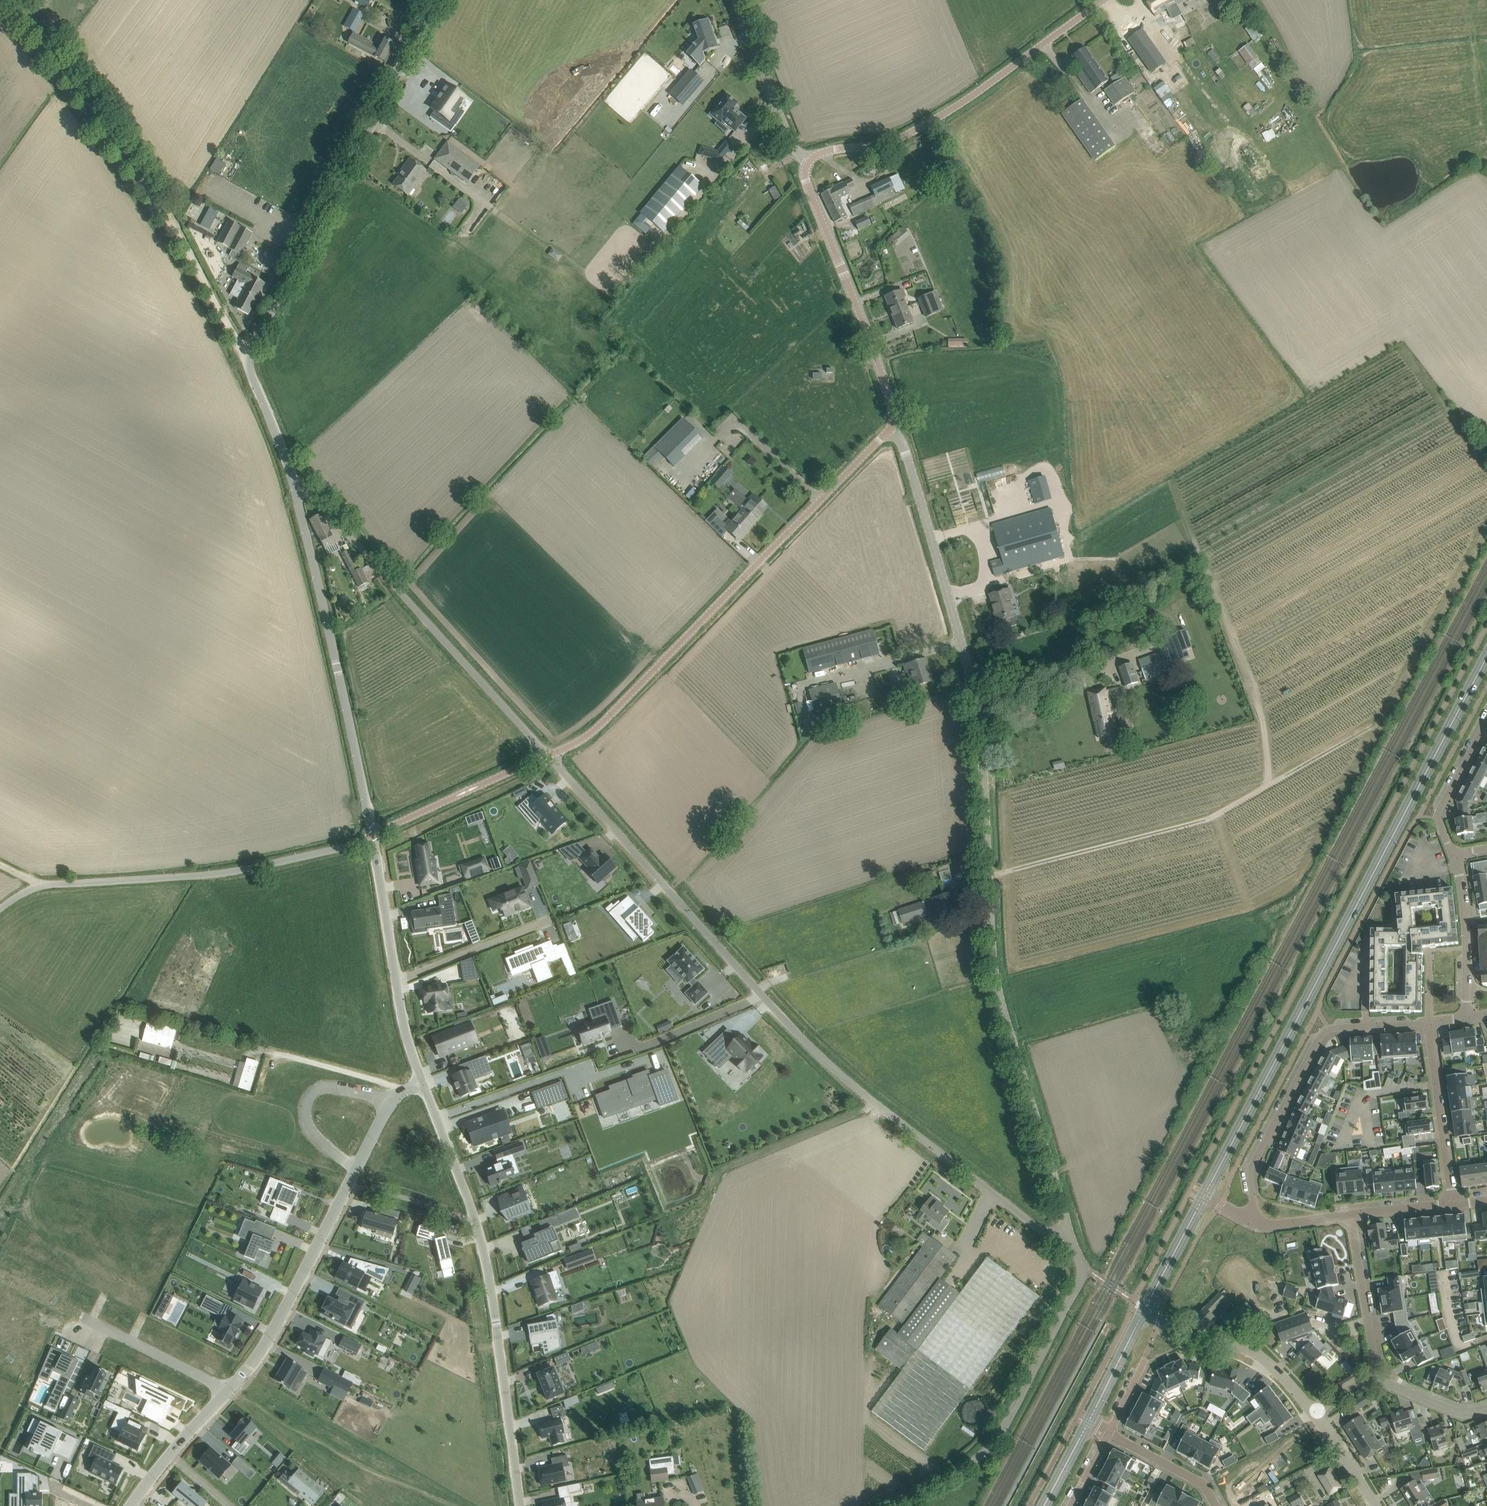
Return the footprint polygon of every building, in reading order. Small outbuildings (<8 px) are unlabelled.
[(1177,5),(1174,0),(1147,0),(1156,17),(1177,5)] [(1195,7),(1189,12),(1194,19),(1199,24),(1205,19),(1195,7)] [(344,26),(356,32),(365,15),(354,9),(344,26)] [(704,37),(696,46),(693,44),(692,46),(693,47),(688,54),(695,60),(694,62),(699,66),(705,60),(703,53),(718,47),(708,19),(692,24),(693,27),(693,28),(693,27),(694,30),(694,31),(695,33),(701,31),(704,37)] [(1194,19),(1185,27),(1193,37),(1203,29),(1199,24),(1194,19)] [(730,24),(721,26),(723,34),(732,32),(730,24)] [(1168,25),(1162,29),(1165,34),(1171,30),(1168,25)] [(1143,29),(1130,39),(1152,69),(1165,60),(1143,29)] [(348,43),(386,63),(396,45),(382,38),(376,49),(367,44),(368,42),(353,34),(348,43)] [(1248,43),(1238,50),(1248,64),(1258,57),(1248,43)] [(1091,93),(1108,81),(1085,48),(1073,56),(1081,68),(1076,72),(1091,93)] [(689,70),(669,93),(683,106),(703,82),(689,70)] [(1124,78),(1105,91),(1115,105),(1135,92),(1124,78)] [(430,116),(430,117),(451,132),(456,125),(449,120),(453,114),(454,115),(454,114),(453,114),(462,101),(463,102),(463,101),(465,97),(447,85),(446,87),(445,86),(445,87),(446,88),(443,91),(442,91),(443,92),(441,94),(440,94),(440,95),(438,99),(437,98),(437,99),(431,108),(437,112),(433,118),(430,116)] [(745,119),(733,108),(737,103),(727,94),(710,115),(718,122),(720,119),(735,132),(745,119)] [(1082,100),(1062,114),(1096,161),(1115,147),(1082,100)] [(1267,141),(1277,136),(1273,128),(1263,133),(1267,141)] [(467,183),(479,166),(447,142),(435,159),(467,183)] [(701,147),(699,155),(721,161),(732,147),(725,142),(717,152),(701,147)] [(943,153),(939,146),(929,152),(933,159),(943,153)] [(210,169),(219,175),(226,163),(217,158),(210,169)] [(403,171),(393,185),(408,195),(417,183),(415,182),(424,170),(426,171),(410,159),(401,170),(403,171)] [(664,232),(690,201),(702,186),(679,167),(641,213),(664,232)] [(897,174),(870,187),(874,195),(878,203),(896,194),(904,189),(897,174)] [(855,186),(851,179),(821,194),(828,209),(840,203),(841,202),(839,198),(849,193),(848,189),(855,186)] [(775,186),(768,190),(774,200),(781,196),(775,186)] [(870,197),(849,206),(853,216),(874,207),(870,197)] [(455,206),(463,212),(468,206),(460,200),(455,206)] [(846,217),(840,203),(828,209),(834,222),(846,217)] [(442,219),(451,226),(461,213),(452,206),(442,219)] [(201,226),(212,230),(218,211),(208,207),(201,226)] [(870,224),(867,217),(855,222),(858,230),(870,224)] [(217,242),(229,248),(232,250),(229,255),(237,259),(240,254),(240,255),(252,233),(240,226),(229,220),(217,242)] [(903,227),(888,240),(892,245),(907,233),(903,227)] [(239,264),(232,277),(238,280),(230,295),(239,299),(235,308),(248,315),(265,283),(246,273),(248,269),(239,264)] [(902,290),(885,297),(897,329),(913,322),(903,298),(905,297),(902,290)] [(936,291),(918,299),(925,318),(944,311),(936,291)] [(655,447),(674,467),(702,439),(683,419),(655,447)] [(653,449),(643,460),(649,466),(659,455),(653,449)] [(718,489),(718,488),(725,480),(718,474),(711,483),(718,489)] [(1034,503),(1053,500),(1048,476),(1030,480),(1034,503)] [(728,497),(742,511),(755,522),(761,515),(759,514),(766,506),(753,495),(748,500),(735,489),(728,497)] [(1051,508),(993,525),(1003,559),(991,562),(995,576),(1065,556),(1051,508)] [(755,522),(742,511),(728,528),(711,513),(705,521),(721,538),(728,530),(739,540),(755,522)] [(340,550),(336,543),(321,514),(310,520),(328,556),(340,550)] [(347,551),(341,554),(358,588),(368,583),(360,568),(357,570),(347,551)] [(1009,589),(990,594),(996,614),(995,614),(998,627),(1010,623),(1011,627),(1017,625),(1019,623),(1017,618),(1014,616),(1010,600),(1012,599),(1009,589)] [(879,628),(803,648),(809,673),(879,654),(886,653),(879,628)] [(1143,659),(1139,660),(1145,679),(1175,668),(1172,663),(1190,656),(1187,650),(1192,648),(1185,630),(1177,633),(1169,636),(1173,647),(1167,650),(1162,652),(1143,659)] [(361,673),(355,656),(348,659),(354,675),(361,673)] [(914,686),(932,681),(930,681),(925,667),(928,666),(925,659),(904,665),(906,673),(910,672),(914,686)] [(1132,664),(1120,668),(1126,686),(1139,682),(1132,664)] [(811,691),(817,714),(840,708),(834,685),(811,691)] [(1102,688),(1088,691),(1091,706),(1098,738),(1107,736),(1110,746),(1117,744),(1115,734),(1116,734),(1108,697),(1105,688),(1102,688)] [(1486,768),(1486,742),(1476,762),(1486,768)] [(1466,781),(1478,788),(1486,772),(1486,768),(1476,762),(1466,781)] [(1455,801),(1457,802),(1468,808),(1478,788),(1466,781),(1455,801)] [(526,811),(530,808),(552,834),(567,821),(544,794),(537,800),(532,794),(520,805),(526,811)] [(1457,802),(1459,819),(1455,819),(1457,835),(1464,834),(1465,840),(1473,839),(1473,833),(1474,833),(1472,824),(1486,822),(1486,821),(1486,815),(1469,818),(1468,808),(1457,802)] [(468,825),(486,819),(483,810),(465,816),(468,825)] [(420,886),(438,883),(433,857),(432,857),(429,843),(415,846),(417,859),(415,859),(420,886)] [(598,884),(602,880),(604,882),(610,876),(608,874),(616,868),(604,854),(599,858),(590,848),(579,858),(588,868),(586,870),(598,884)] [(461,863),(465,878),(490,871),(486,855),(461,863)] [(1476,891),(1486,889),(1486,881),(1486,875),(1486,861),(1472,864),(1474,870),(1472,871),(1473,876),(1473,877),(1476,891)] [(523,878),(534,874),(529,862),(518,867),(523,878)] [(949,865),(939,868),(942,880),(953,878),(949,865)] [(494,911),(501,908),(505,916),(529,906),(526,900),(521,888),(497,898),(490,901),(494,911)] [(1397,922),(1398,930),(1371,930),(1370,1012),(1422,1012),(1422,956),(1423,956),(1423,948),(1458,944),(1452,889),(1395,895),(1398,922),(1397,922)] [(1476,891),(1478,905),(1479,905),(1480,911),(1486,909),(1486,889),(1476,891)] [(942,918),(957,913),(952,901),(955,900),(952,892),(932,899),(937,914),(940,913),(942,918)] [(412,919),(411,920),(413,934),(429,931),(429,929),(428,923),(442,921),(442,925),(443,927),(456,925),(451,894),(438,896),(440,908),(412,912),(413,920),(412,921),(412,919)] [(643,942),(652,935),(653,933),(649,929),(648,927),(650,926),(652,924),(638,908),(631,915),(618,901),(613,906),(611,904),(605,909),(621,926),(627,921),(643,940),(642,940),(643,942)] [(902,922),(903,924),(929,916),(925,903),(891,914),(894,925),(902,922)] [(472,920),(464,923),(472,944),(480,941),(472,920)] [(1478,937),(1486,937),(1486,925),(1478,926),(1478,937)] [(1478,937),(1479,949),(1486,949),(1486,937),(1478,937)] [(515,955),(505,959),(507,964),(509,964),(510,967),(516,964),(520,972),(530,968),(530,969),(534,968),(539,981),(537,981),(538,983),(552,977),(551,976),(549,976),(548,974),(549,974),(546,966),(545,966),(544,963),(549,961),(549,962),(561,958),(556,945),(552,946),(550,941),(544,944),(546,949),(535,953),(532,945),(514,952),(515,955)] [(683,947),(682,947),(682,948),(668,961),(668,960),(667,961),(668,962),(671,965),(666,970),(672,977),(677,972),(687,983),(686,983),(687,984),(688,983),(688,982),(692,987),(685,993),(695,1004),(708,993),(698,982),(697,983),(693,978),(702,970),(703,969),(702,968),(702,969),(684,948),(683,947)] [(473,957),(462,961),(465,980),(481,978),(473,957)] [(563,961),(569,976),(576,974),(570,959),(563,961)] [(428,1013),(445,1011),(443,1000),(447,999),(445,985),(422,988),(424,1003),(427,1002),(428,1013)] [(498,1004),(494,995),(490,996),(494,1006),(498,1004)] [(606,1020),(618,1016),(612,1000),(598,1006),(589,1009),(591,1016),(592,1021),(577,1027),(582,1042),(583,1044),(597,1039),(602,1037),(601,1034),(603,1033),(603,1034),(610,1031),(606,1020)] [(173,1047),(177,1026),(146,1021),(142,1042),(173,1047)] [(671,1021),(658,1026),(660,1031),(673,1026),(671,1021)] [(477,1041),(473,1032),(470,1023),(432,1037),(440,1056),(477,1041)] [(1461,1030),(1461,1032),(1464,1052),(1477,1050),(1478,1054),(1485,1052),(1483,1039),(1476,1039),(1475,1030),(1471,1030),(1471,1028),(1461,1030)] [(1464,1052),(1461,1032),(1449,1033),(1450,1039),(1442,1040),(1444,1051),(1452,1050),(1452,1054),(1464,1052)] [(1404,1035),(1406,1058),(1417,1057),(1416,1034),(1404,1035)] [(1394,1059),(1392,1035),(1380,1036),(1382,1059),(1394,1059)] [(1406,1058),(1404,1035),(1392,1035),(1394,1059),(1406,1058)] [(751,1045),(742,1036),(729,1049),(718,1038),(703,1052),(712,1062),(719,1055),(723,1059),(730,1053),(747,1070),(761,1056),(759,1054),(761,1052),(752,1044),(751,1045)] [(1361,1039),(1363,1062),(1363,1060),(1374,1059),(1373,1055),(1377,1055),(1377,1044),(1373,1044),(1373,1038),(1361,1039)] [(1351,1056),(1351,1063),(1363,1062),(1361,1039),(1350,1039),(1350,1045),(1341,1048),(1344,1058),(1351,1056)] [(530,1042),(521,1045),(526,1059),(535,1056),(530,1042)] [(1315,1070),(1331,1078),(1328,1076),(1334,1065),(1337,1067),(1341,1058),(1326,1050),(1315,1070)] [(175,1067),(177,1060),(161,1056),(159,1062),(175,1067)] [(457,1088),(456,1089),(456,1090),(457,1089),(460,1097),(478,1090),(477,1088),(477,1089),(473,1079),(484,1075),(481,1067),(478,1059),(457,1067),(459,1073),(453,1076),(456,1084),(454,1084),(454,1085),(456,1084),(457,1088)] [(430,1064),(433,1073),(452,1066),(451,1062),(440,1066),(438,1061),(430,1064)] [(245,1063),(238,1088),(250,1091),(257,1067),(245,1063)] [(1448,1089),(1465,1087),(1469,1087),(1466,1066),(1456,1068),(1457,1075),(1446,1077),(1448,1089)] [(1326,1086),(1331,1078),(1315,1070),(1305,1089),(1318,1096),(1324,1085),(1326,1086)] [(610,1091),(596,1096),(596,1097),(599,1096),(604,1109),(601,1110),(604,1118),(608,1117),(606,1113),(617,1109),(618,1113),(628,1109),(628,1107),(641,1103),(642,1104),(657,1099),(660,1106),(677,1100),(666,1071),(650,1076),(648,1071),(632,1076),(633,1080),(628,1081),(628,1080),(609,1087),(610,1091)] [(1380,1077),(1380,1076),(1372,1079),(1374,1090),(1382,1089),(1380,1077)] [(561,1081),(531,1092),(537,1109),(568,1098),(561,1081)] [(1465,1087),(1448,1089),(1450,1101),(1467,1098),(1465,1087)] [(1294,1109),(1307,1116),(1318,1096),(1305,1089),(1294,1109)] [(1428,1109),(1426,1097),(1419,1098),(1418,1096),(1411,1097),(1412,1099),(1402,1100),(1403,1112),(1398,1113),(1399,1119),(1412,1117),(1411,1112),(1428,1109)] [(1453,1113),(1470,1111),(1472,1110),(1470,1098),(1467,1098),(1450,1101),(1451,1113),(1453,1113)] [(1455,1124),(1471,1122),(1470,1111),(1453,1113),(1455,1124)] [(1289,1122),(1309,1130),(1313,1120),(1293,1112),(1289,1122)] [(493,1113),(465,1123),(468,1131),(469,1133),(474,1146),(501,1136),(495,1119),(493,1113)] [(1327,1113),(1323,1123),(1328,1125),(1332,1115),(1327,1113)] [(1414,1135),(1431,1133),(1431,1130),(1433,1130),(1432,1123),(1430,1123),(1429,1120),(1422,1121),(1422,1120),(1415,1121),(1415,1122),(1405,1124),(1407,1136),(1402,1137),(1403,1143),(1415,1141),(1414,1135)] [(1475,1121),(1471,1122),(1455,1124),(1456,1137),(1477,1134),(1475,1121)] [(1289,1122),(1285,1131),(1307,1140),(1305,1139),(1309,1130),(1289,1122)] [(1307,1140),(1285,1131),(1281,1140),(1303,1149),(1307,1140)] [(1277,1150),(1296,1158),(1300,1149),(1303,1150),(1303,1149),(1281,1140),(1277,1150)] [(500,1180),(513,1176),(507,1157),(524,1151),(520,1142),(494,1151),(499,1164),(485,1170),(491,1186),(501,1183),(500,1180)] [(1265,1179),(1283,1187),(1287,1175),(1278,1171),(1285,1155),(1277,1152),(1265,1179)] [(1327,1163),(1326,1154),(1322,1154),(1317,1166),(1324,1169),(1326,1169),(1328,1169),(1327,1163)] [(1436,1159),(1424,1161),(1425,1174),(1423,1174),(1424,1180),(1426,1180),(1426,1188),(1439,1187),(1437,1164),(1436,1159)] [(1299,1163),(1293,1160),(1290,1168),(1295,1170),(1299,1163)] [(1473,1186),(1484,1184),(1481,1165),(1470,1166),(1473,1186)] [(1473,1186),(1470,1166),(1459,1168),(1462,1188),(1473,1186)] [(1348,1168),(1351,1193),(1363,1192),(1361,1167),(1348,1168)] [(1351,1193),(1348,1168),(1336,1169),(1338,1194),(1351,1193)] [(1415,1168),(1404,1169),(1406,1190),(1417,1189),(1415,1168)] [(1375,1193),(1386,1192),(1383,1169),(1372,1170),(1373,1177),(1374,1185),(1375,1193)] [(1383,1169),(1386,1192),(1396,1191),(1394,1170),(1384,1171),(1384,1169),(1383,1169)] [(1406,1190),(1404,1169),(1394,1170),(1396,1191),(1406,1190)] [(1292,1200),(1298,1179),(1287,1176),(1287,1175),(1283,1187),(1280,1196),(1292,1200)] [(270,1178),(267,1186),(274,1189),(268,1205),(274,1207),(272,1212),(270,1219),(285,1225),(286,1223),(285,1223),(291,1208),(292,1208),(293,1206),(296,1197),(297,1198),(297,1197),(298,1193),(292,1191),(293,1189),(294,1187),(270,1178)] [(1298,1179),(1292,1200),(1303,1204),(1311,1180),(1310,1180),(1309,1183),(1298,1179)] [(1311,1180),(1303,1204),(1315,1208),(1317,1201),(1320,1202),(1323,1194),(1326,1194),(1325,1185),(1322,1184),(1311,1180)] [(499,1200),(507,1221),(529,1212),(521,1191),(511,1195),(509,1192),(509,1191),(502,1195),(503,1195),(504,1198),(499,1200)] [(924,1212),(919,1219),(922,1221),(927,1214),(935,1220),(933,1223),(941,1229),(945,1224),(942,1222),(949,1212),(938,1203),(939,1202),(932,1197),(922,1210),(924,1212)] [(575,1207),(538,1222),(539,1222),(542,1221),(545,1228),(553,1224),(553,1226),(560,1223),(560,1224),(570,1220),(578,1216),(575,1209),(575,1207)] [(365,1211),(361,1227),(393,1236),(397,1220),(379,1215),(379,1214),(375,1213),(374,1213),(365,1211)] [(1465,1214),(1452,1216),(1455,1241),(1467,1240),(1465,1214)] [(1475,1226),(1477,1240),(1486,1238),(1486,1214),(1483,1214),(1485,1225),(1475,1226)] [(1441,1217),(1440,1217),(1442,1238),(1442,1243),(1455,1241),(1452,1216),(1452,1215),(1441,1217)] [(1440,1217),(1428,1218),(1430,1239),(1431,1239),(1442,1238),(1440,1217)] [(1417,1219),(1416,1219),(1419,1240),(1418,1240),(1418,1245),(1431,1244),(1431,1239),(1430,1239),(1428,1218),(1417,1219)] [(245,1219),(240,1231),(254,1236),(250,1245),(249,1244),(249,1245),(245,1253),(244,1253),(243,1252),(242,1254),(245,1255),(244,1257),(254,1261),(255,1259),(262,1262),(266,1252),(270,1254),(271,1251),(272,1248),(267,1246),(272,1234),(261,1230),(264,1223),(256,1220),(255,1223),(245,1219)] [(1419,1240),(1416,1219),(1404,1220),(1406,1241),(1418,1240),(1419,1240)] [(419,1225),(416,1236),(435,1242),(442,1271),(451,1268),(453,1274),(455,1274),(445,1232),(419,1225)] [(1384,1225),(1370,1227),(1368,1227),(1370,1237),(1372,1236),(1374,1251),(1398,1248),(1396,1234),(1386,1236),(1384,1225)] [(535,1238),(521,1244),(525,1255),(529,1264),(554,1254),(558,1252),(561,1251),(560,1248),(558,1249),(555,1242),(557,1241),(552,1227),(533,1235),(535,1238)] [(904,1325),(940,1278),(956,1256),(930,1237),(879,1305),(904,1325)] [(571,1251),(582,1248),(581,1242),(569,1246),(571,1251)] [(560,1259),(565,1272),(597,1260),(592,1247),(560,1259)] [(1332,1287),(1338,1285),(1338,1284),(1338,1285),(1335,1275),(1336,1275),(1336,1273),(1335,1273),(1334,1269),(1335,1269),(1334,1268),(1332,1258),(1332,1257),(1323,1259),(1321,1250),(1322,1250),(1322,1249),(1309,1252),(1310,1253),(1312,1261),(1312,1263),(1312,1262),(1318,1289),(1318,1290),(1321,1289),(1322,1294),(1321,1294),(1321,1293),(1320,1293),(1316,1309),(1333,1314),(1331,1319),(1342,1322),(1343,1317),(1344,1318),(1349,1302),(1348,1302),(1335,1298),(1332,1287)] [(988,1257),(960,1294),(919,1349),(903,1370),(872,1412),(924,1451),(970,1389),(1039,1296),(988,1257)] [(343,1261),(334,1277),(357,1289),(364,1273),(382,1283),(389,1269),(363,1262),(364,1263),(360,1270),(348,1264),(343,1261)] [(274,1278),(285,1280),(287,1269),(276,1267),(274,1278)] [(547,1276),(531,1281),(539,1306),(556,1300),(553,1290),(560,1287),(555,1272),(547,1275),(547,1276)] [(411,1283),(409,1287),(415,1290),(421,1279),(413,1275),(410,1280),(411,1283)] [(1378,1290),(1380,1302),(1404,1298),(1401,1276),(1388,1278),(1389,1288),(1378,1290)] [(940,1278),(904,1325),(898,1334),(919,1349),(960,1294),(940,1278)] [(243,1279),(233,1299),(253,1309),(263,1289),(256,1286),(252,1284),(243,1279)] [(1289,1298),(1293,1287),(1286,1285),(1283,1296),(1289,1298)] [(167,1293),(163,1299),(170,1303),(173,1296),(167,1293)] [(1220,1293),(1192,1321),(1203,1332),(1216,1318),(1212,1313),(1226,1299),(1220,1293)] [(206,1295),(200,1307),(224,1319),(219,1329),(220,1330),(216,1338),(229,1345),(234,1337),(241,1324),(241,1323),(242,1321),(229,1314),(228,1315),(221,1311),(225,1304),(206,1295)] [(338,1297),(335,1301),(328,1298),(323,1308),(325,1310),(323,1314),(344,1325),(354,1306),(361,1309),(364,1302),(352,1296),(349,1302),(338,1297)] [(1395,1325),(1408,1321),(1404,1298),(1380,1302),(1382,1315),(1393,1313),(1395,1325)] [(589,1303),(584,1304),(584,1302),(572,1304),(573,1315),(590,1313),(589,1303)] [(158,1309),(155,1315),(161,1319),(165,1312),(158,1309)] [(548,1316),(549,1322),(527,1325),(529,1336),(530,1336),(530,1339),(531,1343),(536,1342),(548,1340),(550,1351),(550,1352),(561,1348),(560,1347),(559,1338),(558,1331),(556,1320),(555,1313),(546,1316),(546,1317),(548,1316)] [(1307,1313),(1275,1324),(1281,1342),(1286,1340),(1289,1339),(1301,1335),(1311,1332),(1313,1331),(1310,1324),(1307,1313)] [(1440,1331),(1448,1329),(1445,1317),(1438,1319),(1440,1331)] [(1397,1352),(1419,1340),(1408,1321),(1395,1325),(1401,1335),(1391,1341),(1397,1352)] [(876,1349),(903,1370),(919,1349),(898,1334),(891,1329),(876,1349)] [(322,1344),(327,1347),(330,1341),(325,1338),(326,1338),(313,1331),(310,1337),(303,1333),(297,1345),(307,1350),(306,1353),(313,1357),(314,1354),(317,1355),(322,1344)] [(1324,1345),(1311,1332),(1301,1335),(1302,1336),(1309,1343),(1297,1354),(1310,1367),(1322,1355),(1318,1351),(1324,1345)] [(1474,1333),(1462,1337),(1464,1343),(1476,1339),(1474,1333)] [(1301,1335),(1289,1339),(1294,1345),(1302,1336),(1301,1335)] [(344,1336),(338,1347),(356,1356),(361,1345),(344,1336)] [(1419,1340),(1397,1352),(1403,1363),(1413,1357),(1418,1366),(1434,1357),(1427,1346),(1423,1348),(1419,1340)] [(583,1354),(600,1348),(597,1341),(581,1347),(583,1354)] [(51,1347),(38,1378),(39,1378),(40,1377),(47,1380),(52,1370),(62,1375),(61,1379),(60,1378),(58,1382),(59,1382),(53,1394),(56,1396),(54,1398),(52,1397),(49,1402),(47,1406),(46,1405),(46,1406),(55,1411),(79,1361),(69,1356),(68,1358),(62,1355),(60,1357),(50,1353),(52,1348),(51,1347)] [(1444,1357),(1455,1354),(1453,1347),(1442,1350),(1444,1357)] [(567,1353),(554,1358),(557,1366),(570,1360),(567,1353)] [(287,1358),(274,1380),(289,1389),(294,1381),(300,1385),(307,1373),(301,1369),(302,1367),(287,1358)] [(1174,1363),(1170,1365),(1179,1385),(1180,1384),(1192,1379),(1191,1378),(1199,1379),(1201,1366),(1190,1364),(1186,1366),(1183,1360),(1175,1364),(1174,1363)] [(1345,1362),(1341,1366),(1352,1376),(1356,1372),(1345,1362)] [(1157,1380),(1152,1390),(1153,1390),(1164,1396),(1167,1390),(1168,1393),(1181,1386),(1180,1384),(1179,1385),(1170,1365),(1165,1367),(1166,1368),(1158,1372),(1161,1378),(1157,1380)] [(86,1377),(79,1392),(91,1398),(93,1394),(100,1397),(108,1381),(104,1379),(107,1374),(104,1373),(105,1371),(98,1367),(97,1369),(94,1368),(90,1377),(89,1379),(86,1377)] [(324,1368),(317,1381),(346,1395),(352,1383),(324,1368)] [(553,1368),(537,1374),(547,1400),(563,1393),(553,1368)] [(1215,1369),(1211,1385),(1232,1391),(1231,1394),(1237,1399),(1245,1389),(1235,1381),(1237,1375),(1237,1374),(1237,1373),(1228,1370),(1228,1372),(1215,1369)] [(1433,1384),(1433,1385),(1447,1391),(1453,1377),(1461,1381),(1463,1387),(1470,1385),(1465,1370),(1458,1372),(1448,1369),(1447,1372),(1440,1369),(1433,1384)] [(1482,1392),(1486,1390),(1486,1370),(1476,1374),(1482,1392)] [(138,1381),(135,1380),(137,1394),(137,1395),(138,1396),(139,1397),(145,1399),(148,1400),(148,1399),(150,1400),(145,1410),(148,1411),(147,1414),(146,1416),(145,1417),(159,1423),(159,1422),(161,1418),(164,1419),(167,1413),(169,1409),(167,1408),(166,1407),(167,1404),(169,1400),(170,1398),(174,1399),(174,1398),(167,1395),(165,1394),(166,1393),(163,1391),(162,1393),(156,1390),(158,1386),(140,1377),(138,1381)] [(613,1381),(596,1388),(599,1394),(616,1388),(613,1381)] [(1261,1406),(1246,1418),(1252,1425),(1260,1418),(1280,1403),(1268,1387),(1254,1397),(1261,1406)] [(1245,1389),(1237,1399),(1243,1404),(1251,1394),(1245,1389)] [(1143,1393),(1138,1404),(1157,1414),(1156,1415),(1158,1416),(1165,1404),(1161,1402),(1164,1396),(1153,1390),(1152,1390),(1149,1396),(1143,1393)] [(187,1398),(198,1402),(201,1396),(189,1392),(187,1398)] [(1371,1401),(1366,1394),(1348,1406),(1353,1413),(1371,1401)] [(70,1396),(62,1412),(71,1416),(79,1400),(70,1396)] [(1280,1403),(1260,1418),(1265,1425),(1272,1420),(1278,1429),(1292,1419),(1280,1403)] [(1138,1404),(1132,1415),(1151,1425),(1156,1415),(1157,1414),(1138,1404)] [(550,1409),(552,1416),(553,1420),(538,1424),(542,1438),(550,1436),(552,1445),(564,1442),(561,1433),(563,1433),(560,1418),(559,1418),(558,1414),(564,1413),(562,1406),(550,1409)] [(118,1413),(111,1428),(121,1433),(117,1441),(135,1449),(138,1451),(139,1448),(145,1435),(141,1433),(144,1427),(128,1419),(131,1412),(121,1407),(118,1413)] [(1219,1409),(1216,1415),(1222,1418),(1225,1412),(1219,1409)] [(1399,1411),(1390,1414),(1397,1434),(1410,1430),(1413,1439),(1423,1436),(1417,1418),(1411,1420),(1408,1412),(1400,1415),(1399,1411)] [(1131,1415),(1126,1426),(1145,1436),(1151,1425),(1132,1415),(1131,1415)] [(1361,1416),(1360,1416),(1344,1426),(1354,1443),(1365,1459),(1367,1457),(1369,1458),(1373,1456),(1373,1453),(1382,1448),(1381,1447),(1386,1444),(1382,1438),(1377,1441),(1371,1432),(1364,1421),(1361,1416)] [(1424,1416),(1417,1418),(1423,1436),(1429,1434),(1435,1451),(1449,1447),(1445,1435),(1449,1433),(1447,1428),(1443,1429),(1442,1425),(1428,1429),(1424,1416)] [(231,1447),(241,1455),(249,1445),(245,1441),(256,1428),(245,1419),(243,1418),(237,1425),(239,1426),(231,1436),(237,1441),(231,1447)] [(1380,1420),(1382,1428),(1389,1426),(1386,1418),(1380,1420)] [(33,1419),(27,1432),(34,1435),(28,1449),(31,1451),(31,1452),(33,1453),(34,1452),(44,1457),(49,1459),(53,1452),(69,1460),(79,1440),(67,1434),(63,1442),(59,1440),(62,1432),(33,1419)] [(1486,1438),(1486,1423),(1473,1428),(1476,1434),(1479,1433),(1482,1439),(1486,1438)] [(1183,1439),(1177,1451),(1187,1457),(1188,1457),(1198,1438),(1199,1436),(1189,1430),(1190,1428),(1183,1425),(1177,1436),(1183,1439)] [(1276,1432),(1265,1438),(1268,1445),(1279,1439),(1276,1432)] [(1462,1437),(1456,1439),(1461,1452),(1467,1450),(1462,1437)] [(1198,1438),(1188,1457),(1199,1463),(1209,1444),(1198,1438)] [(1209,1444),(1199,1463),(1210,1469),(1222,1445),(1211,1439),(1209,1444)] [(94,1445),(87,1459),(94,1462),(89,1472),(115,1484),(123,1469),(112,1463),(111,1463),(112,1462),(110,1461),(112,1457),(113,1455),(115,1456),(116,1455),(94,1445)] [(219,1478),(230,1465),(210,1447),(198,1460),(208,1469),(206,1471),(213,1477),(215,1475),(219,1478)] [(1476,1447),(1467,1450),(1461,1452),(1463,1459),(1465,1458),(1466,1457),(1478,1453),(1476,1447)] [(1114,1449),(1108,1460),(1109,1460),(1126,1469),(1126,1470),(1131,1472),(1136,1461),(1114,1449)] [(1478,1452),(1480,1458),(1486,1455),(1486,1449),(1478,1452)] [(552,1466),(538,1468),(541,1485),(565,1480),(562,1468),(569,1466),(566,1455),(551,1458),(552,1466)] [(674,1465),(673,1455),(647,1458),(648,1468),(666,1465),(667,1474),(675,1473),(674,1465)] [(1233,1455),(1222,1461),(1226,1468),(1237,1462),(1233,1455)] [(1424,1458),(1419,1466),(1425,1470),(1430,1462),(1424,1458)] [(1108,1460),(1103,1469),(1121,1479),(1121,1478),(1126,1470),(1126,1469),(1109,1460),(1108,1460)] [(666,1465),(648,1468),(650,1483),(668,1480),(667,1474),(666,1465)] [(1331,1468),(1317,1476),(1329,1497),(1343,1488),(1331,1468)] [(1437,1468),(1422,1471),(1424,1481),(1439,1478),(1437,1468)] [(299,1470),(300,1469),(299,1469),(291,1478),(290,1477),(287,1480),(289,1481),(287,1483),(295,1490),(294,1490),(299,1494),(312,1505),(313,1505),(325,1491),(325,1490),(324,1491),(299,1470)] [(1103,1469),(1098,1480),(1104,1483),(1115,1489),(1120,1492),(1125,1481),(1121,1478),(1121,1479),(1103,1469)] [(17,1473),(17,1493),(17,1505),(42,1505),(42,1493),(40,1493),(29,1493),(29,1488),(31,1488),(31,1473),(17,1473)] [(697,1474),(687,1477),(694,1494),(703,1491),(697,1474)] [(1401,1489),(1412,1505),(1415,1505),(1426,1499),(1415,1480),(1401,1489)] [(172,1493),(172,1494),(187,1505),(201,1505),(205,1501),(206,1502),(207,1501),(182,1481),(181,1481),(182,1482),(172,1494),(172,1493)] [(567,1486),(569,1494),(581,1491),(580,1483),(567,1486)] [(1090,1497),(1107,1505),(1108,1505),(1113,1496),(1112,1495),(1115,1489),(1104,1483),(1101,1489),(1096,1486),(1090,1496),(1090,1497)] [(1149,1505),(1150,1505),(1170,1505),(1178,1491),(1167,1485),(1161,1497),(1155,1494),(1149,1505)] [(1170,1505),(1184,1505),(1189,1497),(1178,1491),(1170,1505)] [(1289,1500),(1293,1505),(1295,1505),(1303,1501),(1299,1494),(1289,1500)] [(542,1502),(543,1505),(564,1505),(564,1504),(571,1503),(570,1496),(542,1502)] [(1085,1505),(1107,1505),(1090,1497),(1090,1496),(1085,1505)] [(1184,1505),(1199,1505),(1200,1503),(1189,1497),(1184,1505)] [(662,1498),(636,1501),(637,1505),(663,1505),(662,1498)]
